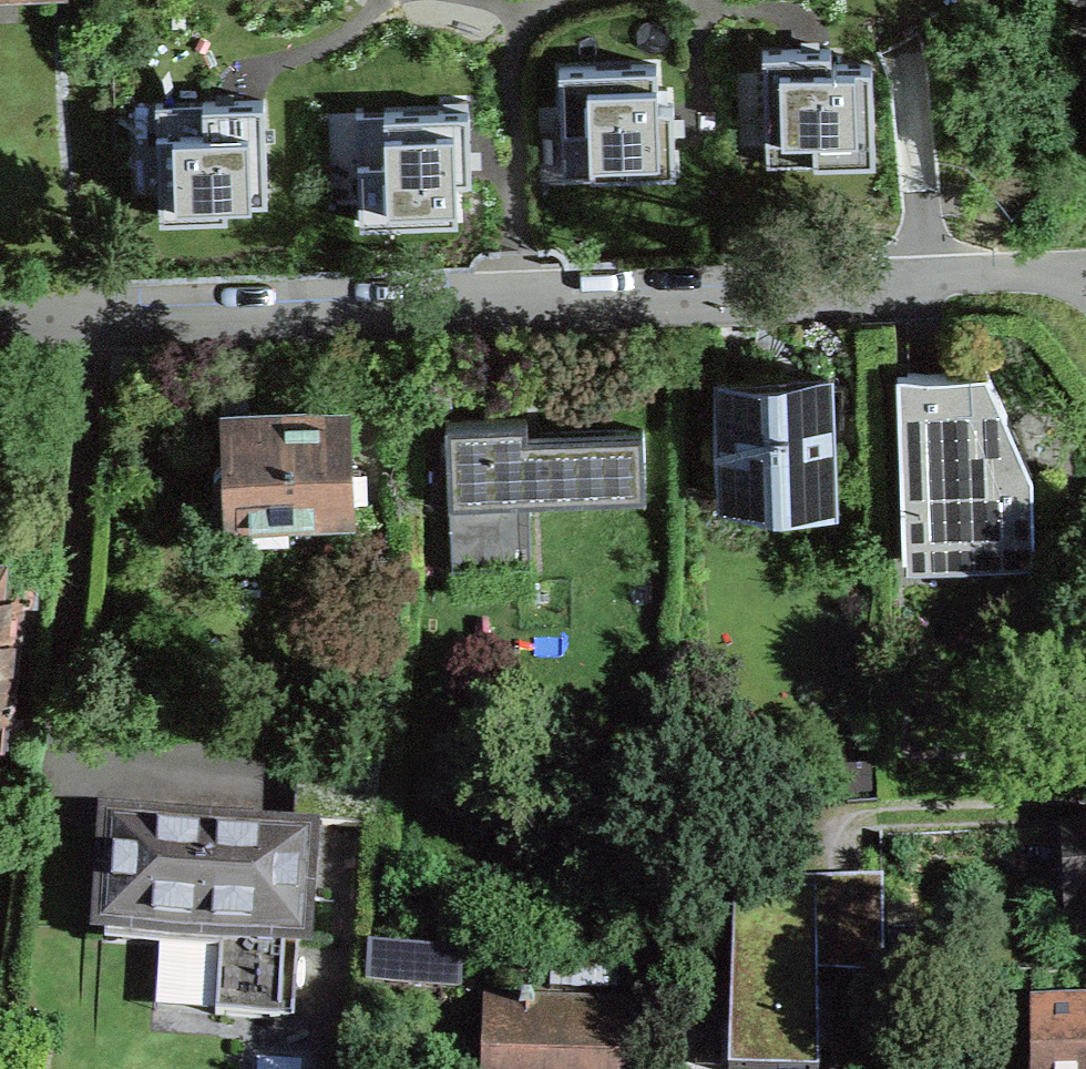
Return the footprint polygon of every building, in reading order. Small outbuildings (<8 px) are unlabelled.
[(830,59),(763,62),(766,170),(814,169),(814,176),(872,175),(869,79),(831,80),(830,59)] [(655,74),(559,79),(564,187),(678,182),(673,88),(656,89),(655,74)] [(202,108),(155,110),(160,231),(229,228),(228,218),(249,217),(249,211),(264,210),(260,113),(203,115),(202,108)] [(384,119),(358,120),(363,235),(455,230),(453,193),(471,192),(467,124),(385,128),(384,119)] [(1034,548),(1031,473),(986,369),(916,371),(897,372),(903,553),(1034,548)] [(717,378),(720,443),(714,444),(714,450),(720,450),(722,496),(833,493),(829,374),(778,376),(717,378)] [(352,508),(348,408),(255,411),(246,412),(246,403),(222,404),(224,459),(213,470),(214,492),(226,503),(227,513),(240,513),(240,539),(286,537),(285,510),(352,508)] [(531,562),(530,533),(646,529),(643,428),(527,432),(527,419),(458,420),(446,421),(450,565),(531,562)] [(16,781),(22,725),(20,725),(20,723),(3,722),(15,599),(33,601),(37,558),(0,555),(0,779),(16,781)] [(293,814),(97,798),(88,925),(218,935),(212,1007),(291,1013),(297,939),(314,940),(323,816),(293,814)] [(1062,838),(1065,928),(1085,928),(1085,837),(1062,838)] [(734,897),(729,1068),(818,1068),(816,910),(816,899),(734,897)] [(460,953),(395,949),(394,973),(459,977),(460,953)] [(516,999),(516,1006),(494,1005),(492,1068),(617,1068),(619,1009),(536,1006),(536,1000),(516,999)] [(1035,1008),(1035,1000),(1030,1000),(1030,1066),(1035,1066),(1035,1062),(1060,1062),(1060,1068),(1085,1068),(1085,1007),(1035,1008)]
